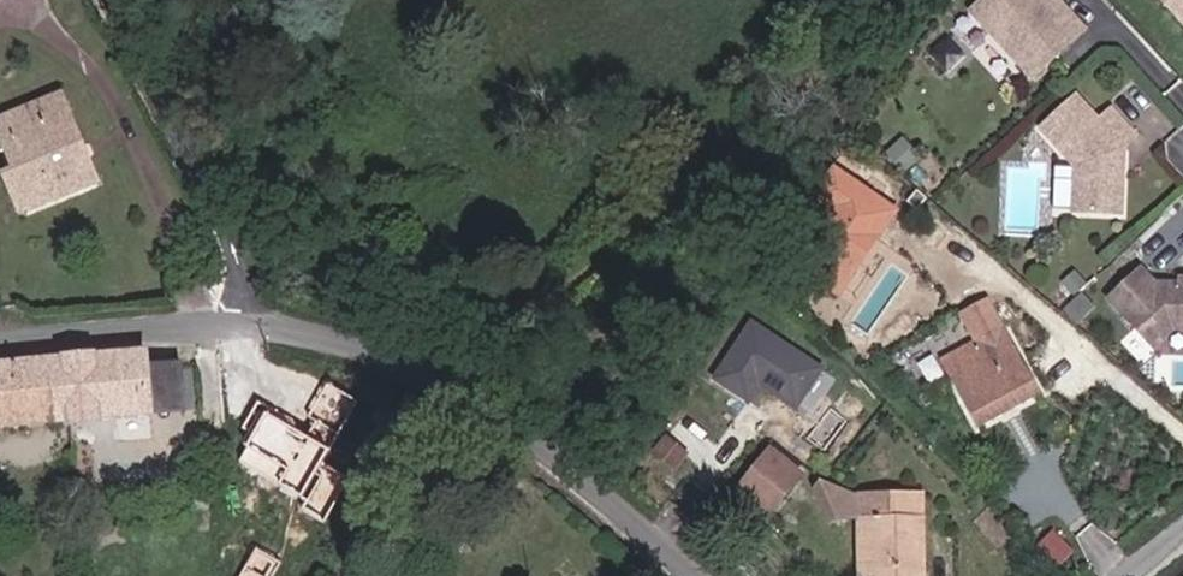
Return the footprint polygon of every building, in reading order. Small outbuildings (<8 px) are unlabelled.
[(973,14),(1037,79),(1088,29),(1074,15),(1068,20),(1058,10),(1053,10),(1048,5),(1048,0),(988,0),(973,14)] [(1060,0),(1048,0),(1048,5),(1053,10),(1058,10),(1068,20),(1074,15),(1060,0)] [(1182,15),(1182,0),(1170,0),(1182,15)] [(72,95),(20,114),(39,163),(26,168),(15,172),(29,208),(104,179),(72,95)] [(1103,125),(1080,101),(1045,135),(1081,171),(1080,217),(1128,218),(1128,180),(1123,174),(1123,167),(1129,167),(1129,152),(1128,151),(1141,138),(1116,112),(1103,125)] [(7,119),(26,168),(39,163),(20,114),(7,119)] [(838,293),(894,209),(862,187),(834,168),(814,198),(842,217),(806,271),(838,293)] [(1148,273),(1116,304),(1147,336),(1162,322),(1171,323),(1181,333),(1182,333),(1182,288),(1164,288),(1163,288),(1148,273)] [(998,301),(971,316),(984,342),(948,361),(985,432),(1049,398),(998,301)] [(803,381),(816,361),(751,319),(714,376),(747,397),(762,375),(779,386),(781,395),(805,390),(803,381)] [(1147,336),(1161,352),(1181,333),(1171,323),(1162,322),(1147,336)] [(165,422),(160,351),(0,362),(0,434),(165,422)] [(688,452),(666,435),(652,453),(674,470),(688,452)] [(771,446),(743,480),(774,508),(801,473),(771,446)] [(864,494),(865,575),(935,575),(934,493),(864,494)]
